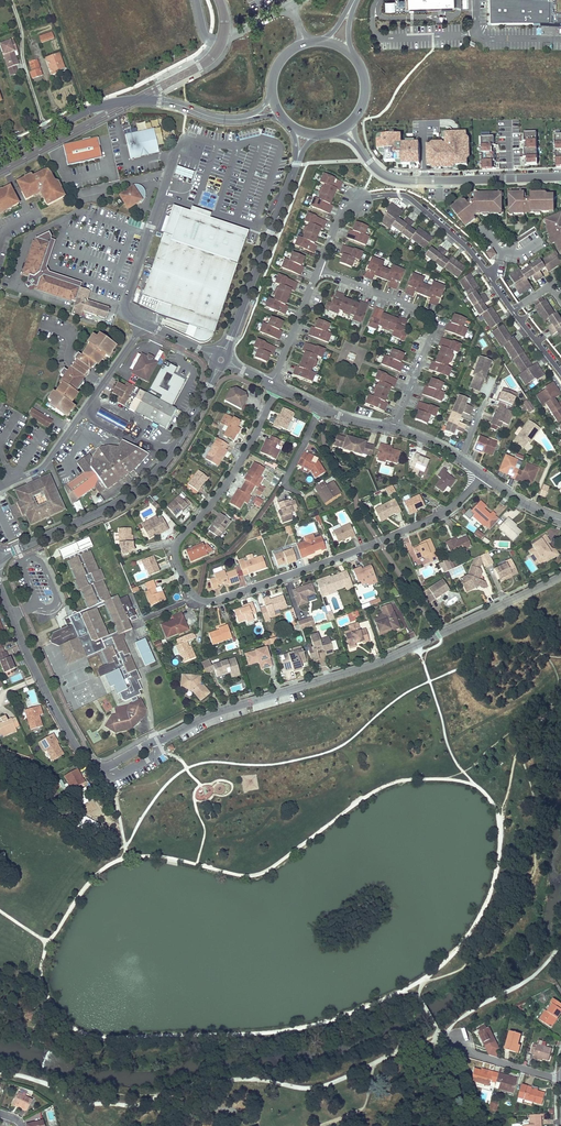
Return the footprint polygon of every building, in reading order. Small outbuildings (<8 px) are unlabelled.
[(408,10),(411,10),(454,8),(454,0),(408,0),(408,10)] [(492,24),(515,24),(540,24),(560,25),(560,0),(491,0),(492,24)] [(394,1),(384,1),(385,11),(395,11),(394,1)] [(51,33),(39,37),(41,42),(53,38),(51,33)] [(16,47),(14,40),(0,45),(0,47),(11,76),(18,73),(16,66),(16,65),(12,52),(14,52),(12,48),(16,47)] [(59,54),(46,59),(52,75),(57,73),(56,71),(64,69),(59,54)] [(36,61),(30,63),(33,72),(30,73),(33,80),(42,76),(36,61)] [(154,128),(135,132),(136,134),(152,131),(156,151),(146,153),(147,155),(159,153),(154,128)] [(136,134),(135,132),(125,135),(130,159),(141,157),(140,155),(142,154),(142,156),(147,155),(146,153),(156,151),(152,131),(136,134)] [(468,165),(467,132),(456,133),(445,133),(445,144),(427,145),(427,167),(454,166),(453,162),(457,162),(457,166),(468,165)] [(490,132),(481,132),(482,170),(495,169),(500,168),(500,166),(495,166),(494,148),(499,148),(499,145),(494,145),(494,136),(490,137),(490,132)] [(537,165),(536,132),(524,133),(524,142),(519,142),(519,144),(524,144),(525,158),(520,158),(520,160),(525,160),(525,165),(537,165)] [(420,164),(420,143),(402,143),(401,134),(382,135),(382,139),(381,140),(377,140),(378,150),(384,150),(385,161),(396,161),(396,159),(401,158),(401,161),(401,165),(420,164)] [(97,138),(63,145),(68,166),(98,159),(97,157),(99,155),(101,154),(97,138)] [(176,166),(173,174),(191,180),(194,172),(176,166)] [(24,179),(17,182),(25,199),(33,196),(32,194),(41,190),(44,197),(43,198),(47,205),(64,196),(60,189),(59,190),(55,182),(54,182),(50,173),(44,171),(32,177),(32,176),(25,180),(24,179)] [(314,198),(310,206),(316,208),(318,209),(329,214),(331,210),(333,205),(330,204),(331,201),(333,197),(334,194),(336,189),(338,191),(340,186),(342,182),(330,177),(328,177),(323,174),(320,183),(324,185),(318,200),(314,198)] [(144,190),(144,189),(143,189),(143,188),(142,188),(142,187),(141,186),(140,186),(139,185),(138,185),(137,185),(136,184),(135,184),(134,184),(133,184),(132,185),(131,185),(130,186),(129,186),(131,188),(119,196),(128,209),(140,201),(144,197),(145,197),(145,196),(145,195),(145,194),(145,193),(145,192),(145,191),(144,190)] [(10,206),(11,207),(18,204),(9,187),(2,190),(2,192),(0,193),(0,211),(10,206)] [(510,212),(513,214),(525,214),(525,213),(536,212),(541,212),(549,212),(554,209),(554,196),(546,196),(544,194),(533,194),(532,195),(532,202),(531,202),(526,202),(525,202),(524,196),(522,193),(512,193),(510,195),(510,212)] [(462,201),(453,208),(466,226),(476,219),(474,217),(479,213),(480,214),(485,214),(488,214),(500,214),(502,212),(502,196),(500,194),(478,194),(476,196),(476,203),(474,202),(470,205),(469,206),(466,201),(462,201)] [(396,207),(391,203),(386,211),(388,212),(380,221),(390,229),(392,226),(401,233),(410,240),(411,238),(425,248),(432,238),(424,232),(423,234),(417,230),(416,232),(410,228),(414,223),(407,217),(403,222),(398,218),(401,213),(398,211),(399,209),(396,207)] [(213,332),(240,253),(245,240),(248,231),(236,227),(209,218),(199,214),(190,211),(183,209),(172,205),(168,220),(165,226),(163,233),(162,235),(161,239),(140,301),(158,314),(166,317),(196,327),(213,332)] [(210,213),(191,207),(190,211),(199,214),(209,218),(210,213)] [(298,237),(295,245),(300,248),(302,248),(313,253),(315,249),(317,245),(314,244),(315,240),(317,236),(318,232),(320,229),(323,230),(324,226),(326,222),(315,217),(313,216),(307,214),(304,222),(308,224),(302,239),(298,237)] [(548,220),(547,223),(549,228),(547,229),(553,244),(556,243),(560,254),(560,214),(548,220)] [(348,234),(346,238),(358,243),(359,243),(365,245),(368,237),(363,235),(367,228),(356,223),(354,227),(352,231),(350,230),(348,234)] [(40,272),(51,237),(49,232),(36,238),(35,238),(23,273),(34,276),(40,272)] [(341,249),(340,254),(343,255),(341,258),(340,263),(351,267),(354,260),(358,261),(362,253),(357,251),(355,250),(343,245),(341,249)] [(436,252),(430,248),(425,255),(434,262),(443,269),(444,267),(458,277),(464,269),(458,265),(460,263),(452,257),(448,261),(443,257),(447,252),(440,247),(436,252)] [(493,249),(487,252),(491,258),(496,254),(493,249)] [(285,259),(281,268),(287,270),(289,270),(300,275),(302,271),(304,267),(301,266),(302,262),(304,258),(292,253),(289,261),(285,259)] [(510,276),(517,286),(515,287),(520,295),(528,290),(527,288),(531,285),(527,280),(533,276),(536,282),(544,277),(540,271),(546,268),(549,272),(557,266),(556,264),(560,261),(560,260),(557,253),(552,256),(552,255),(542,261),(541,260),(531,266),(522,272),(520,269),(510,276)] [(313,267),(316,257),(307,254),(304,264),(313,267)] [(369,265),(364,277),(368,278),(372,280),(374,276),(377,277),(381,279),(386,281),(389,282),(388,286),(392,288),(396,290),(400,278),(401,276),(403,271),(395,267),(392,266),(390,271),(381,268),(383,263),(380,261),(372,258),(369,263),(369,265)] [(409,282),(405,293),(409,295),(413,296),(414,292),(417,293),(422,295),(427,297),(430,299),(428,302),(432,304),(436,306),(441,295),(442,293),(444,287),(436,284),(432,283),(430,288),(426,286),(422,284),(424,279),(420,278),(412,274),(410,280),(409,282)] [(470,274),(459,281),(468,295),(467,296),(473,306),(479,315),(481,314),(490,328),(501,322),(495,313),(493,315),(490,309),(487,310),(483,305),(488,301),(484,294),(478,297),(475,291),(477,290),(473,284),(475,282),(470,274)] [(80,288),(43,275),(39,278),(36,288),(75,301),(80,288)] [(269,298),(265,307),(271,309),(273,310),(284,315),(286,311),(288,306),(285,305),(286,302),(288,298),(289,294),(291,290),(294,291),(295,287),(297,283),(285,278),(284,277),(278,275),(275,283),(279,285),(276,293),(273,300),(269,298)] [(104,318),(108,308),(106,307),(106,308),(98,305),(98,304),(94,303),(94,304),(86,301),(90,291),(80,288),(75,301),(73,306),(73,307),(104,318)] [(331,306),(326,304),(324,309),(337,314),(338,310),(346,313),(353,316),(352,320),(360,323),(362,318),(363,316),(368,305),(364,303),(359,302),(358,304),(354,303),(351,302),(347,300),(343,299),(344,296),(340,294),(336,292),(331,304),(331,306)] [(535,303),(537,306),(535,307),(541,316),(543,314),(547,320),(549,319),(553,324),(548,328),(553,335),(558,332),(560,337),(560,320),(557,314),(555,315),(554,315),(552,311),(552,310),(546,301),(544,302),(542,298),(535,303)] [(405,336),(401,334),(402,332),(407,321),(403,319),(398,317),(397,320),(393,318),(390,317),(387,316),(383,314),(384,311),(379,310),(375,308),(371,319),(370,321),(368,326),(376,330),(378,325),(385,329),(393,332),(391,336),(403,341),(405,336)] [(448,322),(444,330),(463,338),(467,330),(462,328),(465,320),(454,315),(451,323),(448,322)] [(263,324),(260,332),(265,334),(267,335),(278,340),(280,336),(282,332),(279,330),(280,327),(282,322),(271,318),(268,326),(263,324)] [(310,331),(308,335),(320,340),(322,340),(327,343),(331,334),(326,332),(329,325),(318,320),(316,324),(315,328),(312,326),(310,331)] [(211,338),(212,335),(213,333),(213,332),(196,327),(193,336),(192,339),(198,342),(199,343),(201,343),(202,343),(203,343),(204,342),(206,342),(208,341),(209,340),(210,339),(211,338)] [(496,336),(495,337),(501,347),(503,345),(510,355),(511,354),(517,363),(515,364),(521,374),(518,375),(525,385),(535,379),(536,381),(544,376),(541,370),(539,369),(537,370),(534,365),(532,367),(527,359),(525,360),(517,348),(519,347),(514,339),(512,340),(506,331),(504,333),(500,327),(493,332),(496,336)] [(52,408),(63,415),(64,413),(66,415),(73,406),(70,404),(68,403),(70,399),(75,392),(74,391),(94,363),(95,363),(101,356),(103,353),(105,354),(108,356),(114,348),(112,346),(113,344),(102,336),(101,338),(99,337),(97,339),(93,335),(88,342),(90,344),(95,347),(94,349),(89,345),(81,356),(78,354),(74,359),(75,360),(67,372),(63,369),(60,374),(63,377),(60,382),(62,384),(56,392),(61,395),(59,397),(55,394),(52,392),(47,399),(52,403),(51,405),(53,406),(52,408)] [(430,365),(428,369),(447,377),(451,369),(446,367),(449,360),(453,352),(457,354),(460,345),(455,343),(453,343),(441,338),(440,342),(438,346),(441,347),(439,351),(438,355),(436,359),(435,362),(432,361),(430,365)] [(257,340),(253,348),(258,350),(255,357),(266,362),(268,359),(269,354),(272,355),(274,352),(275,347),(264,343),(262,342),(257,340)] [(294,370),(293,374),(304,379),(306,380),(311,382),(315,373),(310,372),(313,364),(317,357),(321,358),(324,350),(319,348),(317,347),(305,343),(304,347),(302,351),(305,352),(303,356),(302,360),(300,363),(299,367),(296,366),(294,370)] [(519,347),(517,348),(525,360),(527,359),(519,347)] [(384,356),(381,364),(386,366),(388,367),(400,372),(401,368),(403,364),(400,363),(402,359),(403,355),(392,350),(389,358),(384,356)] [(167,355),(160,351),(154,360),(162,364),(167,355)] [(350,352),(347,358),(353,361),(356,355),(350,352)] [(151,359),(147,357),(141,354),(131,373),(147,381),(157,363),(151,359)] [(480,357),(474,370),(486,374),(491,362),(480,357)] [(160,400),(172,407),(186,380),(174,374),(177,369),(164,363),(149,391),(161,398),(160,400)] [(473,376),(470,384),(478,387),(481,380),(483,381),(486,374),(474,370),(474,371),(472,376),(473,376)] [(368,395),(365,403),(370,405),(372,406),(384,411),(385,407),(387,403),(384,402),(386,398),(387,394),(389,390),(391,387),(393,388),(395,383),(397,379),(385,375),(383,374),(378,372),(375,380),(379,382),(376,389),(373,397),(368,395)] [(423,390),(422,394),(433,399),(435,400),(441,402),(444,394),(439,392),(442,384),(431,379),(429,383),(428,387),(425,386),(423,390)] [(113,390),(112,393),(118,397),(120,398),(119,400),(117,399),(116,401),(124,406),(134,386),(126,382),(125,385),(127,386),(126,388),(124,387),(117,383),(115,386),(113,390)] [(553,399),(559,396),(556,392),(558,391),(553,383),(545,388),(546,390),(548,393),(545,395),(543,392),(536,396),(542,407),(546,405),(558,423),(560,421),(560,402),(557,405),(553,399)] [(229,390),(224,401),(241,410),(247,399),(245,393),(236,388),(229,390)] [(501,394),(497,401),(499,402),(498,406),(499,407),(507,410),(509,406),(511,407),(516,394),(503,388),(501,394)] [(160,400),(145,392),(134,412),(165,428),(167,424),(176,409),(172,407),(160,400)] [(459,395),(455,404),(471,411),(473,407),(465,404),(468,399),(466,398),(459,395)] [(417,415),(415,419),(427,424),(430,416),(434,418),(438,410),(432,407),(430,407),(419,402),(417,406),(415,410),(418,411),(417,415)] [(455,404),(451,413),(459,416),(460,417),(462,412),(470,415),(471,411),(455,404)] [(492,419),(490,424),(493,425),(498,427),(500,428),(502,423),(508,425),(513,412),(507,410),(499,407),(497,412),(494,419),(492,419)] [(277,420),(276,420),(274,424),(286,430),(294,413),(283,408),(280,414),(277,420)] [(52,421),(31,409),(27,415),(48,428),(52,421)] [(451,413),(448,422),(464,429),(466,425),(458,422),(460,417),(459,416),(451,413)] [(226,431),(225,433),(229,436),(228,438),(233,441),(238,432),(239,432),(240,429),(238,427),(236,427),(239,421),(233,418),(225,414),(221,423),(224,425),(225,425),(225,424),(228,426),(226,431)] [(114,416),(109,424),(128,434),(133,426),(114,416)] [(464,429),(448,422),(444,431),(452,434),(453,435),(455,430),(463,433),(464,429)] [(529,422),(514,442),(523,449),(527,443),(529,444),(540,430),(529,422)] [(337,435),(332,445),(338,447),(340,444),(344,445),(343,448),(342,449),(352,452),(356,439),(346,436),(346,438),(337,435)] [(268,443),(265,442),(260,452),(275,459),(279,451),(275,448),(277,444),(278,445),(280,440),(272,436),(269,440),(268,443)] [(482,453),(483,452),(483,450),(492,453),(496,443),(487,440),(479,437),(474,449),(482,453)] [(217,438),(205,459),(215,465),(220,458),(222,459),(227,450),(225,449),(228,444),(217,438)] [(356,439),(352,452),(362,455),(362,454),(363,450),(367,452),(366,455),(371,456),(374,446),(366,443),(366,442),(356,439)] [(71,504),(94,487),(99,494),(105,489),(106,490),(108,488),(129,474),(133,471),(141,462),(149,454),(122,440),(118,447),(107,446),(91,458),(89,454),(77,463),(83,472),(63,487),(71,504)] [(377,457),(378,457),(387,460),(397,463),(400,451),(391,449),(385,447),(385,445),(381,443),(377,457)] [(302,454),(298,462),(303,465),(302,467),(311,471),(315,478),(324,473),(318,462),(317,462),(318,459),(313,457),(312,460),(302,454)] [(415,455),(411,465),(415,466),(413,469),(423,474),(429,463),(424,461),(424,460),(423,461),(418,459),(419,457),(415,455)] [(518,470),(514,469),(518,461),(506,455),(500,469),(505,473),(511,476),(510,477),(515,479),(518,470)] [(246,481),(243,485),(252,490),(255,486),(259,479),(265,468),(254,462),(244,479),(246,481)] [(515,479),(514,480),(519,482),(520,479),(531,485),(538,469),(526,464),(522,472),(518,470),(515,479)] [(441,479),(435,487),(443,492),(447,486),(449,488),(455,480),(445,473),(447,471),(443,468),(438,476),(441,479)] [(198,471),(188,484),(197,491),(207,478),(198,471)] [(18,492),(16,493),(19,501),(25,514),(29,523),(32,522),(33,524),(62,511),(61,508),(63,507),(50,477),(48,479),(46,476),(42,478),(17,489),(18,492)] [(323,482),(315,487),(318,492),(320,491),(327,502),(340,493),(333,482),(326,487),(323,482)] [(252,490),(243,485),(240,490),(238,489),(229,503),(239,509),(244,501),(248,494),(249,495),(252,490)] [(543,485),(539,495),(545,497),(549,488),(543,485)] [(320,491),(318,492),(325,503),(327,502),(320,491)] [(252,497),(249,495),(248,494),(244,501),(245,502),(248,504),(252,497)] [(404,502),(409,513),(416,509),(424,506),(419,495),(410,499),(405,501),(404,502)] [(175,515),(181,510),(187,505),(188,506),(191,503),(185,497),(182,500),(179,496),(167,507),(175,515)] [(263,501),(256,497),(253,502),(260,507),(263,501)] [(80,500),(73,503),(77,512),(84,510),(80,500)] [(25,514),(19,501),(16,503),(22,515),(25,514)] [(283,502),(278,503),(281,511),(282,514),(279,515),(282,523),(293,519),(291,513),(293,513),(292,509),(295,508),(297,508),(295,501),(289,502),(284,504),(283,502)] [(375,509),(380,520),(387,516),(395,512),(396,514),(401,511),(396,501),(391,503),(390,502),(375,509)] [(159,507),(154,502),(151,505),(156,510),(159,507)] [(479,502),(471,511),(474,514),(472,516),(484,527),(485,526),(494,516),(495,515),(492,512),(489,515),(484,509),(482,508),(483,507),(479,502)] [(499,515),(505,507),(500,503),(493,510),(499,515)] [(216,523),(213,527),(210,531),(218,537),(230,521),(220,514),(214,522),(216,523)] [(158,519),(156,516),(141,524),(143,528),(158,519)] [(494,516),(485,526),(489,530),(498,520),(494,516)] [(149,538),(157,533),(164,530),(165,531),(169,529),(163,519),(162,520),(161,517),(158,519),(143,528),(149,538)] [(516,527),(510,522),(511,521),(507,517),(498,528),(513,540),(521,532),(516,527)] [(349,524),(333,531),(338,542),(350,537),(351,538),(355,536),(349,524)] [(129,552),(127,547),(132,547),(132,542),(131,542),(130,535),(130,528),(118,529),(119,547),(122,555),(129,552)] [(477,531),(474,535),(480,540),(484,536),(477,531)] [(533,554),(537,560),(540,557),(543,558),(545,561),(551,558),(553,558),(558,555),(555,550),(551,549),(550,547),(547,548),(544,544),(547,543),(549,542),(545,535),(531,544),(534,548),(529,551),(530,553),(533,554)] [(301,558),(306,556),(305,554),(313,552),(321,549),(321,551),(326,549),(321,536),(314,539),(305,542),(296,545),(301,558)] [(453,543),(451,540),(445,542),(451,555),(458,552),(467,548),(471,546),(467,536),(456,541),(453,543)] [(421,546),(413,549),(415,554),(417,553),(419,558),(427,554),(430,562),(438,558),(430,539),(422,542),(423,545),(421,546)] [(203,544),(185,551),(190,562),(207,555),(207,553),(213,551),(207,544),(204,546),(203,544)] [(72,616),(68,617),(72,625),(68,626),(53,632),(50,641),(51,643),(59,646),(74,639),(79,641),(86,657),(102,650),(108,664),(99,668),(97,672),(100,677),(105,675),(110,687),(114,685),(117,694),(119,693),(123,702),(130,699),(132,702),(129,704),(129,706),(127,712),(119,714),(111,716),(104,726),(115,733),(132,729),(131,725),(133,725),(134,727),(137,723),(138,724),(140,723),(139,721),(140,720),(141,718),(143,718),(145,710),(140,698),(137,700),(136,697),(140,695),(139,691),(142,690),(138,681),(140,679),(123,640),(125,637),(123,633),(132,629),(128,619),(136,616),(127,596),(119,599),(118,596),(111,599),(103,580),(104,579),(100,569),(98,570),(90,551),(88,552),(86,549),(69,557),(71,559),(68,561),(76,579),(74,580),(79,590),(80,589),(89,608),(77,613),(75,613),(74,612),(72,613),(73,614),(72,616)] [(282,552),(274,555),(278,566),(284,564),(287,563),(287,564),(296,561),(292,549),(282,552)] [(487,553),(479,556),(482,563),(484,567),(492,563),(487,553)] [(152,556),(143,560),(145,566),(149,575),(159,571),(152,556)] [(243,559),(238,561),(241,571),(247,569),(248,574),(266,568),(262,556),(253,559),(248,561),(245,562),(243,559)] [(474,561),(472,566),(479,569),(482,563),(479,556),(473,559),(474,561)] [(499,579),(501,578),(511,574),(512,576),(518,573),(511,559),(505,562),(506,564),(494,570),(499,579)] [(460,579),(465,589),(470,586),(472,589),(477,587),(475,584),(477,583),(479,586),(479,588),(483,589),(487,587),(484,581),(479,579),(481,574),(479,569),(472,566),(468,575),(460,579)] [(362,570),(361,569),(361,567),(357,569),(353,571),(353,572),(357,582),(365,579),(367,583),(376,579),(371,567),(362,570)] [(218,585),(224,583),(228,582),(228,583),(229,585),(239,581),(235,570),(225,573),(224,571),(214,574),(215,578),(210,580),(213,589),(218,587),(218,585)] [(327,580),(326,577),(316,580),(322,597),(327,595),(326,592),(336,589),(345,586),(346,590),(353,587),(347,571),(340,573),(340,575),(330,578),(327,580)] [(153,580),(145,583),(148,591),(145,592),(151,606),(165,599),(162,591),(157,593),(155,588),(156,587),(153,580)] [(421,587),(417,589),(424,598),(431,594),(435,599),(449,590),(442,580),(423,592),(423,591),(421,587)] [(302,589),(301,587),(293,590),(298,606),(307,603),(305,598),(315,594),(311,584),(303,587),(304,588),(302,589)] [(431,594),(424,598),(427,604),(435,599),(431,594)] [(273,600),(273,599),(270,600),(269,597),(263,599),(265,607),(267,613),(262,614),(265,622),(271,620),(270,617),(275,615),(274,611),(286,607),(283,596),(275,598),(276,599),(273,600)] [(243,608),(242,608),(234,611),(238,622),(246,619),(247,622),(254,620),(252,615),(256,613),(252,603),(248,604),(248,606),(244,607),(245,609),(243,609),(243,608)] [(382,617),(378,618),(374,619),(379,634),(384,632),(385,632),(384,630),(395,627),(393,621),(397,620),(394,612),(393,613),(390,605),(381,608),(383,613),(385,617),(383,618),(382,617)] [(166,638),(178,633),(177,631),(182,629),(183,631),(187,629),(185,622),(182,623),(180,617),(182,617),(181,612),(172,616),(174,619),(161,625),(166,638)] [(311,618),(298,622),(300,630),(302,629),(314,626),(311,618)] [(385,632),(384,632),(384,633),(399,628),(397,620),(393,621),(395,627),(384,630),(385,632)] [(351,634),(345,636),(349,648),(355,646),(355,643),(363,641),(363,643),(368,641),(365,630),(360,631),(357,623),(349,626),(351,631),(351,634)] [(217,631),(217,630),(208,633),(212,645),(232,638),(227,625),(223,626),(223,628),(219,629),(219,631),(217,631)] [(188,647),(186,642),(188,641),(195,638),(193,633),(186,635),(176,639),(178,644),(176,646),(179,654),(180,654),(184,662),(195,658),(191,649),(189,650),(188,647)] [(313,647),(308,648),(312,661),(319,659),(317,651),(320,650),(320,648),(322,648),(323,650),(325,651),(332,649),(329,637),(320,640),(318,634),(310,636),(313,647)] [(156,662),(145,638),(136,643),(146,666),(156,662)] [(74,639),(59,646),(67,665),(86,657),(79,641),(74,639)] [(246,654),(248,662),(258,659),(259,662),(262,661),(264,668),(272,666),(266,648),(246,654)] [(292,666),(292,664),(305,660),(302,649),(292,652),(283,655),(285,661),(282,662),(285,671),(293,669),(292,666)] [(0,653),(0,664),(3,673),(14,669),(12,662),(10,663),(10,661),(11,660),(10,657),(8,658),(5,651),(4,651),(0,653)] [(216,676),(217,676),(225,674),(227,673),(226,669),(229,669),(230,672),(234,671),(235,675),(240,674),(235,658),(212,665),(216,676)] [(181,676),(181,681),(185,681),(185,688),(187,690),(192,691),(200,700),(209,693),(204,686),(200,686),(198,685),(198,682),(200,682),(200,677),(182,675),(181,676)] [(28,714),(27,715),(31,730),(41,727),(38,716),(43,714),(40,706),(27,709),(28,714)] [(5,716),(0,718),(2,722),(0,723),(0,734),(1,734),(15,728),(11,719),(7,720),(5,716)] [(15,728),(1,734),(3,738),(17,732),(15,728)] [(58,743),(54,734),(45,740),(41,742),(39,743),(44,751),(48,749),(50,752),(49,754),(51,755),(54,760),(63,754),(57,744),(58,743)] [(76,768),(72,771),(80,785),(84,782),(76,768)] [(80,785),(72,771),(63,776),(72,790),(80,785)] [(96,834),(100,823),(83,816),(78,828),(96,834)] [(549,1027),(555,1017),(557,1018),(560,1013),(560,1010),(560,1009),(560,1008),(560,1004),(553,999),(551,1003),(553,1004),(547,1012),(545,1011),(539,1020),(549,1027)] [(30,1010),(25,1017),(32,1022),(39,1012),(35,1009),(33,1012),(30,1010)] [(480,1032),(478,1033),(485,1046),(496,1041),(489,1028),(487,1029),(485,1026),(479,1029),(480,1032)] [(505,1050),(515,1053),(518,1045),(521,1035),(510,1032),(505,1050)] [(534,1054),(533,1056),(542,1059),(549,1061),(552,1049),(533,1044),(530,1053),(534,1054)] [(498,1074),(493,1072),(488,1071),(488,1073),(481,1071),(474,1069),(470,1081),(489,1086),(490,1080),(496,1081),(498,1074)] [(498,1074),(496,1081),(500,1083),(498,1089),(513,1093),(516,1081),(503,1077),(504,1075),(498,1073),(498,1074)] [(522,1084),(518,1098),(542,1105),(545,1093),(537,1091),(531,1089),(531,1087),(522,1084)] [(17,1092),(12,1103),(19,1107),(26,1111),(32,1100),(17,1092)] [(491,1100),(488,1108),(495,1110),(498,1102),(491,1100)] [(539,1125),(541,1125),(541,1115),(530,1115),(530,1125),(523,1125),(539,1125)]
